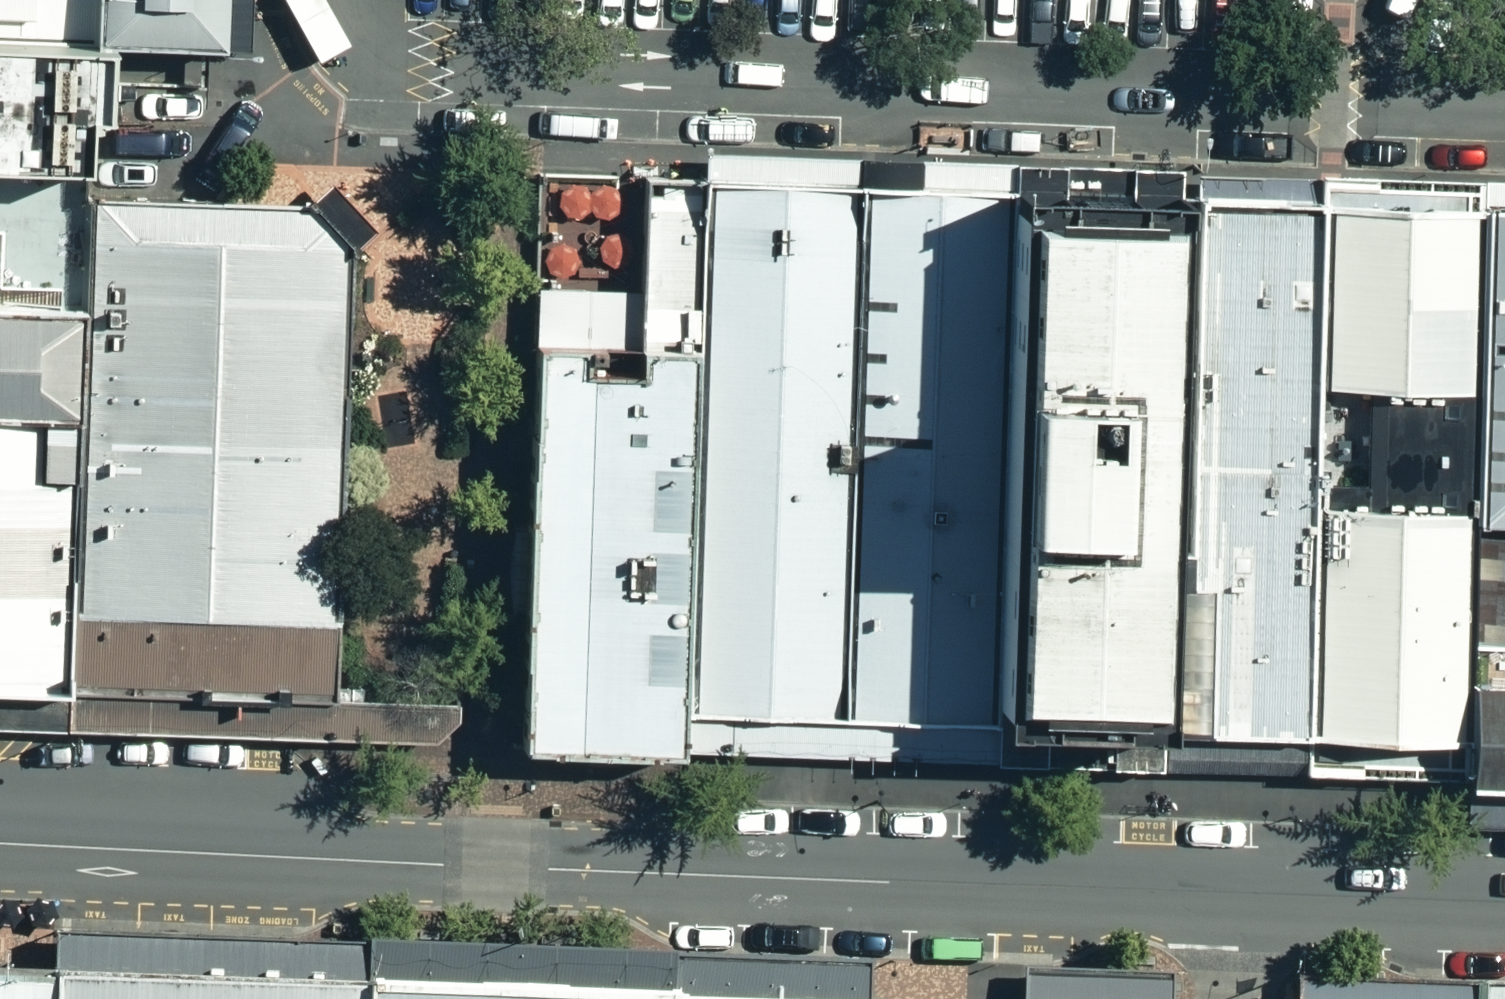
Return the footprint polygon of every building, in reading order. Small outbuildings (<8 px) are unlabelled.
[(96,52),(98,0),(0,0),(0,48),(96,52)] [(96,52),(223,57),(226,0),(98,0),(96,52)] [(91,183),(95,69),(96,52),(0,48),(0,180),(91,183)] [(706,157),(706,179),(864,185),(865,163),(706,157)] [(1020,168),(865,163),(864,185),(1019,190),(1020,168)] [(1184,174),(1020,168),(1019,190),(1183,196),(1184,174)] [(699,361),(706,179),(646,177),(643,293),(640,359),(699,361)] [(1199,177),(1198,196),(1326,202),(1327,183),(1199,177)] [(687,723),(846,728),(864,185),(706,179),(699,361),(687,723)] [(91,183),(0,180),(0,319),(88,322),(94,206),(91,183)] [(1487,188),(1327,183),(1326,202),(1486,207),(1487,188)] [(846,728),(1000,733),(1019,190),(864,185),(846,728)] [(378,235),(331,188),(308,211),(328,233),(351,258),(378,235)] [(1487,188),(1486,207),(1504,208),(1504,188),(1487,188)] [(1000,733),(1175,740),(1194,196),(1183,196),(1019,190),(1000,733)] [(1175,740),(1310,743),(1318,515),(1322,394),(1326,202),(1198,196),(1194,196),(1175,740)] [(1481,399),(1486,207),(1326,202),(1322,394),(1481,399)] [(81,430),(71,699),(339,707),(348,360),(351,258),(328,233),(308,211),(217,209),(94,206),(88,322),(81,430)] [(1504,538),(1504,208),(1486,207),(1481,399),(1477,521),(1476,537),(1504,538)] [(537,290),(535,355),(640,359),(643,293),(537,290)] [(81,430),(88,322),(0,319),(0,426),(81,430)] [(523,734),(687,739),(687,731),(687,723),(699,361),(640,359),(535,355),(524,712),(523,734)] [(1481,399),(1322,394),(1318,515),(1477,521),(1481,399)] [(71,705),(71,699),(81,430),(0,426),(0,702),(71,705)] [(1318,515),(1310,743),(1471,749),(1476,537),(1477,521),(1318,515)] [(1476,537),(1471,749),(1470,783),(1470,797),(1504,798),(1504,538),(1476,537)] [(339,707),(71,699),(71,705),(70,735),(436,747),(460,725),(460,711),(339,707)] [(0,702),(0,733),(70,735),(71,705),(0,702)] [(846,728),(687,723),(687,731),(687,739),(686,755),(999,766),(1000,733),(846,728)] [(1175,740),(1000,733),(999,766),(1173,774),(1175,740)] [(687,739),(523,734),(523,762),(686,767),(686,755),(687,739)] [(1310,743),(1175,740),(1173,774),(1310,778),(1310,743)] [(1471,749),(1310,743),(1310,778),(1470,783),(1471,749)] [(1470,797),(1468,831),(1504,832),(1504,798),(1470,797)] [(367,993),(368,951),(55,943),(54,986),(367,993)] [(678,962),(368,951),(367,993),(510,998),(678,998),(678,962)] [(678,998),(871,998),(872,970),(678,962),(678,998)] [(1022,998),(1174,998),(1175,980),(1023,974),(1022,998)] [(0,984),(0,998),(42,998),(42,985),(0,984)] [(42,985),(42,998),(367,998),(367,993),(54,986),(42,985)] [(1293,998),(1485,998),(1486,993),(1293,989),(1293,998)]
